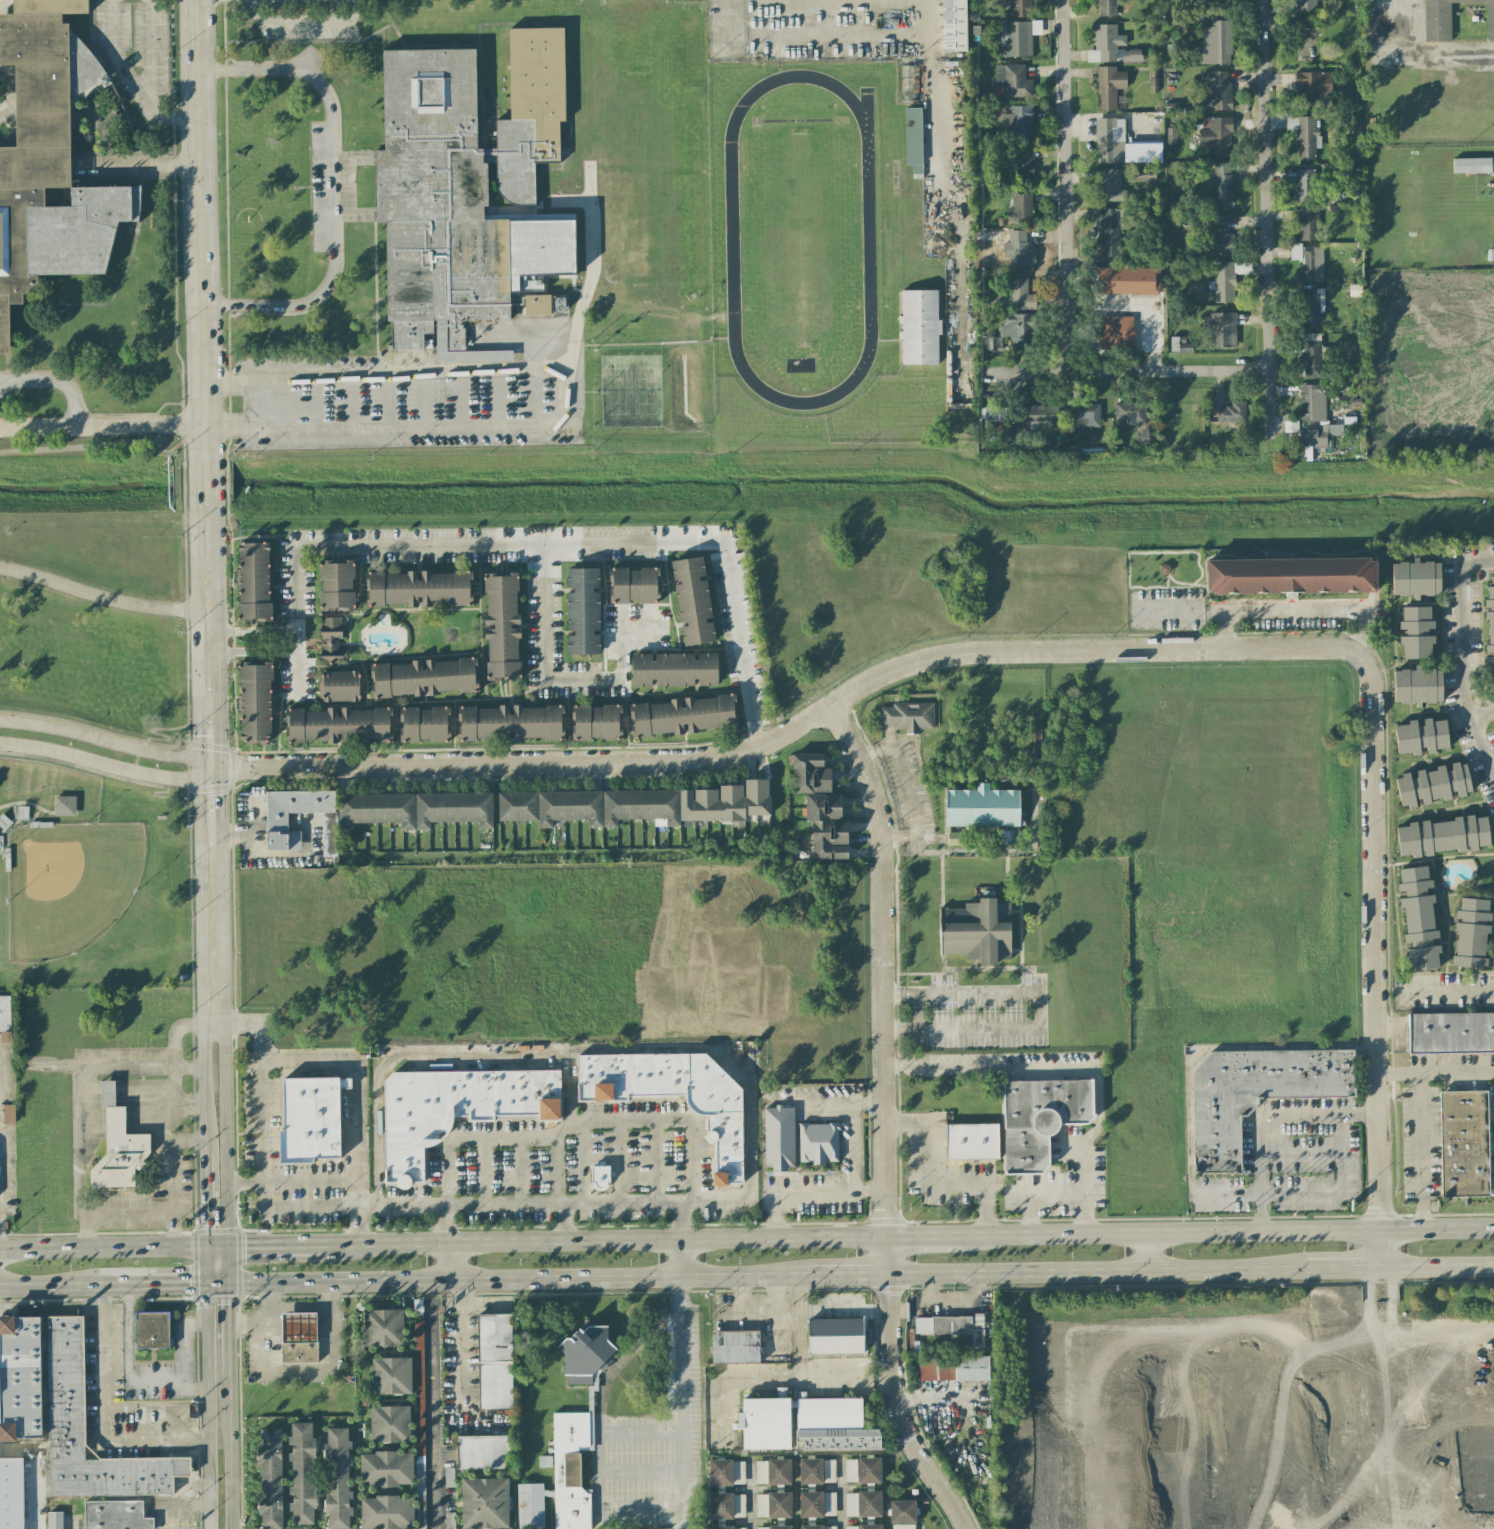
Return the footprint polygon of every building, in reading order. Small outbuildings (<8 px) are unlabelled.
[(15,353),(0,353),(0,145),(19,145),(18,65),(0,65),(0,13),(17,13),(17,11),(19,11),(19,0),(92,0),(92,11),(73,11),(76,187),(142,185),(143,221),(124,222),(112,272),(109,273),(107,273),(43,274),(43,299),(28,300),(28,305),(14,305),(15,353)] [(965,0),(941,0),(942,52),(966,51),(965,0)] [(1004,5),(1010,5),(1010,17),(1031,17),(1031,0),(1004,0),(1004,5)] [(1091,5),(1098,4),(1099,17),(1116,16),(1116,5),(1125,4),(1124,0),(1090,0),(1091,5)] [(1294,12),(1316,11),(1316,0),(1293,0),(1294,12)] [(1426,42),(1450,42),(1450,3),(1486,3),(1487,41),(1493,41),(1493,0),(1426,0),(1426,42)] [(1232,21),(1211,20),(1211,27),(1201,27),(1201,64),(1231,64),(1232,21)] [(1041,21),(999,22),(1000,57),(1032,56),(1031,34),(1041,34),(1041,21)] [(537,189),(538,204),(513,204),(507,202),(502,196),(501,190),(500,159),(491,159),(492,210),(494,210),(496,320),(467,321),(468,351),(391,352),(391,322),(387,322),(385,221),(373,221),(371,152),(382,151),(381,49),(482,47),(484,148),(500,147),(500,118),(515,118),(513,25),(567,24),(570,162),(537,163),(537,189)] [(1087,62),(1116,62),(1116,46),(1126,46),(1125,35),(1116,35),(1116,24),(1094,25),(1095,51),(1087,51),(1087,62)] [(1141,62),(1141,50),(1121,50),(1121,62),(1141,62)] [(995,65),(996,98),(1033,97),(1032,80),(1024,80),(1024,65),(995,65)] [(909,79),(916,80),(917,67),(904,66),(903,89),(908,89),(909,79)] [(1116,110),(1116,89),(1126,89),(1126,71),(1116,72),(1116,66),(1096,67),(1096,110),(1116,110)] [(1231,109),(1231,82),(1226,82),(1227,71),(1202,71),(1201,109),(1231,109)] [(1331,96),(1331,73),(1295,72),(1295,93),(1302,93),(1302,106),(1320,107),(1320,96),(1331,96)] [(1149,92),(1157,93),(1157,78),(1150,77),(1149,92)] [(915,92),(906,96),(908,103),(918,100),(915,92)] [(1011,106),(1011,114),(1003,113),(1002,139),(1031,140),(1032,106),(1011,106)] [(921,108),(904,108),(904,165),(911,165),(911,173),(922,173),(921,108)] [(1286,117),(1286,130),(1296,130),(1296,160),(1315,160),(1315,148),(1320,148),(1320,127),(1314,127),(1314,117),(1286,117)] [(1124,118),(1096,119),(1096,163),(1124,163),(1124,118)] [(1031,150),(1012,151),(1013,180),(1032,180),(1031,150)] [(1490,158),(1452,159),(1453,173),(1491,173),(1490,158)] [(1231,163),(1214,163),(1215,209),(1232,208),(1231,163)] [(1154,183),(1155,169),(1129,167),(1129,181),(1154,183)] [(1120,169),(1096,169),(1096,201),(1126,201),(1126,190),(1120,190),(1120,169)] [(1295,202),(1314,203),(1314,170),(1296,169),(1295,202)] [(1032,194),(1009,193),(1008,222),(1031,222),(1032,194)] [(1119,209),(1099,209),(1100,256),(1120,256),(1119,209)] [(1316,209),(1297,209),(1297,240),(1317,240),(1316,209)] [(1227,216),(1211,215),(1210,253),(1233,254),(1234,235),(1226,235),(1227,216)] [(496,320),(494,219),(516,219),(517,320),(496,320)] [(1009,266),(1034,267),(1035,243),(1026,243),(1026,230),(1007,230),(1006,257),(1009,258),(1009,266)] [(1322,282),(1322,248),(1301,247),(1301,244),(1290,244),(1290,261),(1297,261),(1297,282),(1322,282)] [(1214,262),(1214,303),(1234,303),(1234,274),(1249,274),(1249,262),(1214,262)] [(1133,270),(1099,271),(1099,289),(1119,288),(1119,275),(1125,275),(1125,291),(1134,291),(1133,270)] [(1036,309),(1035,294),(1027,294),(1027,278),(1008,278),(1009,295),(997,295),(997,310),(1036,309)] [(1319,325),(1319,313),(1323,313),(1324,289),(1302,289),(1301,324),(1319,325)] [(937,364),(937,334),(938,334),(938,290),(900,291),(901,340),(902,340),(902,365),(937,364)] [(524,315),(550,315),(550,295),(524,295),(524,315)] [(565,296),(551,296),(551,313),(566,312),(565,296)] [(1011,350),(1034,350),(1034,313),(1002,314),(1002,327),(998,327),(999,337),(988,337),(988,350),(1001,350),(1001,338),(1011,338),(1011,350)] [(1236,347),(1235,313),(1209,313),(1209,347),(1236,347)] [(1100,316),(1132,316),(1132,350),(1100,350),(1100,343),(1098,343),(1098,331),(1100,331),(1100,316)] [(1322,378),(1320,333),(1302,334),(1304,379),(1322,378)] [(1185,336),(1170,337),(1171,353),(1192,352),(1192,343),(1185,343),(1185,336)] [(1300,385),(1301,421),(1325,421),(1325,384),(1300,385)] [(987,421),(1002,421),(1002,401),(986,402),(987,421)] [(1216,422),(1245,422),(1245,401),(1230,402),(1230,408),(1216,408),(1216,422)] [(1115,420),(1128,419),(1128,425),(1146,424),(1145,402),(1115,403),(1115,420)] [(1100,404),(1071,403),(1071,426),(1099,427),(1100,404)] [(1027,422),(1057,423),(1058,406),(1027,405),(1027,422)] [(1342,425),(1319,425),(1319,430),(1303,430),(1303,447),(1328,446),(1328,435),(1342,435),(1342,425)] [(270,621),(269,543),(239,543),(239,571),(237,571),(238,621),(270,621)] [(683,646),(715,642),(713,620),(711,621),(707,578),(705,578),(703,557),(670,561),(673,583),(674,583),(679,625),(680,625),(683,646)] [(1206,560),(1206,594),(1376,592),(1375,559),(1206,560)] [(354,610),(353,561),(320,562),(321,611),(354,610)] [(1392,597),(1419,597),(1419,595),(1439,595),(1439,562),(1418,562),(1392,562),(1392,597)] [(600,655),(600,633),(599,590),(599,568),(567,569),(567,591),(567,633),(567,655),(600,655)] [(610,603),(659,602),(658,568),(609,569),(610,603)] [(471,571),(366,574),(367,607),(421,605),(421,607),(472,605),(471,571)] [(521,679),(516,573),(484,575),(489,681),(521,679)] [(1493,678),(1493,577),(1487,577),(1487,611),(1486,611),(1487,646),(1485,646),(1485,678),(1493,678)] [(1432,659),(1432,636),(1427,636),(1427,629),(1431,629),(1431,607),(1402,607),(1402,621),(1398,621),(1398,633),(1401,633),(1401,659),(1432,659)] [(342,618),(321,617),(320,663),(341,664),(342,618)] [(632,686),(653,686),(696,686),(718,686),(718,653),(696,653),(696,654),(653,654),(632,654),(632,686)] [(270,661),(238,662),(240,743),(272,742),(270,661)] [(477,692),(477,661),(372,662),(372,696),(425,696),(438,696),(438,692),(477,692)] [(1393,704),(1421,704),(1421,703),(1442,702),(1441,668),(1414,668),(1414,670),(1393,670),(1393,704)] [(359,701),(358,671),(320,672),(320,702),(359,701)] [(739,726),(735,693),(629,706),(633,738),(685,732),(739,726)] [(933,730),(933,702),(891,703),(891,707),(880,708),(880,726),(893,726),(893,731),(933,730)] [(564,738),(563,705),(510,707),(510,706),(458,708),(459,740),(511,738),(511,740),(564,738)] [(572,739),(621,740),(621,706),(572,705),(572,739)] [(400,742),(450,741),(450,708),(400,708),(400,742)] [(392,741),(392,709),(286,709),(286,742),(338,743),(338,741),(392,741)] [(1394,724),(1397,754),(1412,753),(1412,756),(1423,755),(1423,752),(1448,749),(1445,719),(1419,721),(1419,722),(1394,724)] [(847,859),(847,821),(841,821),(841,794),(831,795),(830,769),(823,769),(823,754),(792,755),(793,794),(805,793),(806,821),(811,821),(811,859),(847,859)] [(1471,793),(1465,762),(1447,765),(1436,767),(1436,770),(1410,775),(1410,774),(1395,777),(1401,809),(1431,803),(1430,802),(1454,797),(1471,793)] [(498,794),(498,821),(538,820),(538,828),(552,828),(552,820),(588,820),(588,828),(617,827),(617,820),(654,819),(654,827),(680,826),(680,821),(732,820),(732,827),(744,827),(744,816),(770,815),(769,779),(744,780),(744,785),(718,786),(718,788),(498,794)] [(1019,791),(988,790),(988,783),(976,783),(976,790),(946,790),(945,826),(1019,827),(1019,791)] [(266,792),(267,851),(300,850),(300,831),(287,832),(287,813),(334,812),(334,791),(266,792)] [(338,794),(338,831),(352,831),(352,823),(401,823),(401,830),(430,830),(430,822),(478,822),(478,829),(492,829),(492,794),(338,794)] [(75,815),(75,796),(54,796),(54,816),(75,815)] [(1396,827),(1399,857),(1422,855),(1422,854),(1467,850),(1467,849),(1489,847),(1487,816),(1407,823),(1407,826),(1396,827)] [(1014,831),(1003,831),(1003,846),(1014,845),(1014,831)] [(1409,972),(1440,967),(1436,941),(1437,941),(1431,895),(1426,895),(1425,889),(1431,888),(1427,865),(1398,870),(1400,882),(1397,883),(1398,896),(1399,896),(1407,945),(1406,946),(1409,972)] [(940,909),(940,955),(964,955),(964,959),(979,959),(979,964),(996,964),(996,959),(1010,959),(1010,902),(996,902),(996,898),(978,898),(978,903),(964,903),(964,909),(940,909)] [(1490,900),(1458,898),(1457,920),(1455,920),(1453,967),(1484,968),(1486,933),(1488,933),(1490,900)] [(1,1040),(1,1043),(11,1043),(10,996),(0,996),(0,1040),(1,1040)] [(1493,1053),(1493,1013),(1408,1014),(1408,1054),(1493,1053)] [(1207,1052),(1207,1065),(1192,1065),(1193,1173),(1241,1173),(1240,1117),(1253,1116),(1253,1099),(1355,1097),(1354,1050),(1207,1052)] [(577,1055),(577,1102),(626,1101),(630,1097),(667,1096),(686,1096),(686,1105),(697,1116),(706,1115),(707,1140),(713,1147),(713,1155),(715,1157),(716,1169),(713,1172),(713,1186),(743,1185),(742,1088),(704,1053),(577,1055)] [(560,1070),(383,1072),(385,1183),(398,1183),(398,1190),(411,1189),(410,1183),(424,1182),(423,1144),(451,1143),(451,1117),(468,1116),(468,1121),(494,1121),(494,1116),(538,1116),(538,1120),(561,1120),(560,1070)] [(340,1158),(339,1078),(283,1079),(283,1130),(279,1130),(279,1164),(313,1163),(313,1159),(340,1158)] [(1004,1174),(1048,1174),(1047,1135),(1057,1135),(1057,1124),(1093,1124),(1092,1080),(1003,1081),(1004,1174)] [(134,1187),(134,1170),(148,1170),(148,1134),(125,1134),(125,1106),(115,1107),(114,1081),(100,1081),(100,1107),(105,1107),(105,1164),(90,1165),(90,1188),(134,1187)] [(1489,1196),(1486,1091),(1439,1092),(1442,1197),(1489,1196)] [(15,1105),(3,1105),(3,1124),(14,1125),(15,1105)] [(793,1107),(763,1107),(764,1170),(794,1169),(793,1107)] [(838,1161),(838,1123),(798,1123),(798,1162),(812,1162),(812,1165),(825,1165),(825,1162),(838,1161)] [(998,1123),(945,1125),(946,1160),(998,1158),(998,1123)] [(609,1166),(591,1166),(592,1190),(610,1189),(609,1166)] [(363,1310),(364,1346),(403,1346),(402,1310),(363,1310)] [(168,1349),(169,1313),(137,1312),(136,1348),(168,1349)] [(513,1408),(511,1314),(477,1315),(479,1409),(513,1408)] [(282,1315),(283,1344),(317,1343),(317,1315),(282,1315)] [(40,1316),(0,1317),(0,1440),(41,1440),(40,1316)] [(48,1496),(172,1495),(172,1477),(190,1476),(190,1458),(84,1458),(83,1316),(47,1316),(48,1496)] [(972,1348),(984,1348),(983,1316),(914,1317),(915,1335),(972,1334),(972,1348)] [(808,1319),(808,1355),(863,1354),(863,1319),(808,1319)] [(415,1320),(416,1528),(424,1528),(423,1320),(415,1320)] [(589,1385),(589,1391),(597,1391),(597,1373),(610,1373),(611,1344),(607,1344),(607,1328),(575,1327),(575,1339),(563,1339),(563,1384),(589,1385)] [(712,1331),(712,1364),(759,1363),(759,1331),(712,1331)] [(283,1344),(283,1364),(318,1363),(317,1343),(283,1344)] [(989,1356),(918,1357),(918,1381),(989,1380),(989,1356)] [(371,1358),(372,1395),(411,1394),(411,1358),(371,1358)] [(790,1449),(790,1398),(742,1399),(742,1412),(737,1413),(737,1427),(742,1427),(742,1450),(790,1449)] [(880,1450),(880,1429),(862,1430),(861,1398),(795,1399),(796,1442),(804,1442),(804,1451),(880,1450)] [(370,1407),(370,1443),(410,1442),(410,1406),(370,1407)] [(554,1528),(590,1528),(589,1490),(580,1490),(580,1451),(592,1450),(592,1412),(552,1413),(554,1528)] [(291,1525),(314,1524),(313,1423),(290,1423),(291,1525)] [(348,1517),(350,1517),(348,1449),(349,1449),(348,1428),(324,1428),(328,1528),(349,1528),(348,1517)] [(281,1429),(258,1429),(259,1528),(282,1528),(281,1429)] [(457,1470),(513,1469),(512,1436),(457,1436),(457,1470)] [(413,1452),(360,1453),(360,1486),(413,1486),(413,1452)] [(22,1458),(0,1458),(0,1528),(24,1528),(22,1458)] [(858,1484),(880,1484),(880,1458),(858,1458),(858,1484)] [(790,1459),(767,1460),(768,1485),(790,1485),(790,1459)] [(799,1459),(800,1484),(822,1484),(822,1459),(799,1459)] [(744,1461),(732,1461),(732,1460),(709,1460),(709,1485),(744,1485),(744,1461)] [(834,1483),(835,1460),(824,1460),(824,1482),(834,1483)] [(845,1482),(857,1482),(856,1460),(845,1460),(845,1482)] [(766,1461),(755,1461),(756,1484),(767,1484),(766,1461)] [(444,1487),(454,1487),(453,1468),(444,1468),(444,1487)] [(461,1479),(462,1528),(466,1528),(508,1528),(508,1478),(461,1479)] [(543,1496),(553,1496),(552,1490),(543,1491),(543,1483),(517,1484),(518,1528),(544,1528),(543,1496)] [(800,1518),(823,1517),(822,1492),(799,1492),(800,1518)] [(845,1492),(845,1517),(881,1516),(881,1492),(845,1492)] [(710,1519),(732,1519),(732,1493),(709,1494),(710,1519)] [(791,1518),(791,1493),(756,1493),(756,1518),(791,1518)] [(835,1493),(825,1493),(825,1516),(835,1515),(835,1493)] [(414,1497),(361,1497),(360,1528),(413,1528),(414,1497)] [(153,1518),(143,1518),(143,1501),(84,1501),(84,1528),(153,1528),(153,1518)] [(915,1501),(890,1501),(890,1524),(915,1523),(915,1501)] [(63,1512),(48,1512),(47,1528),(63,1528),(63,1512)] [(454,1512),(445,1513),(445,1528),(454,1528),(454,1512)]
